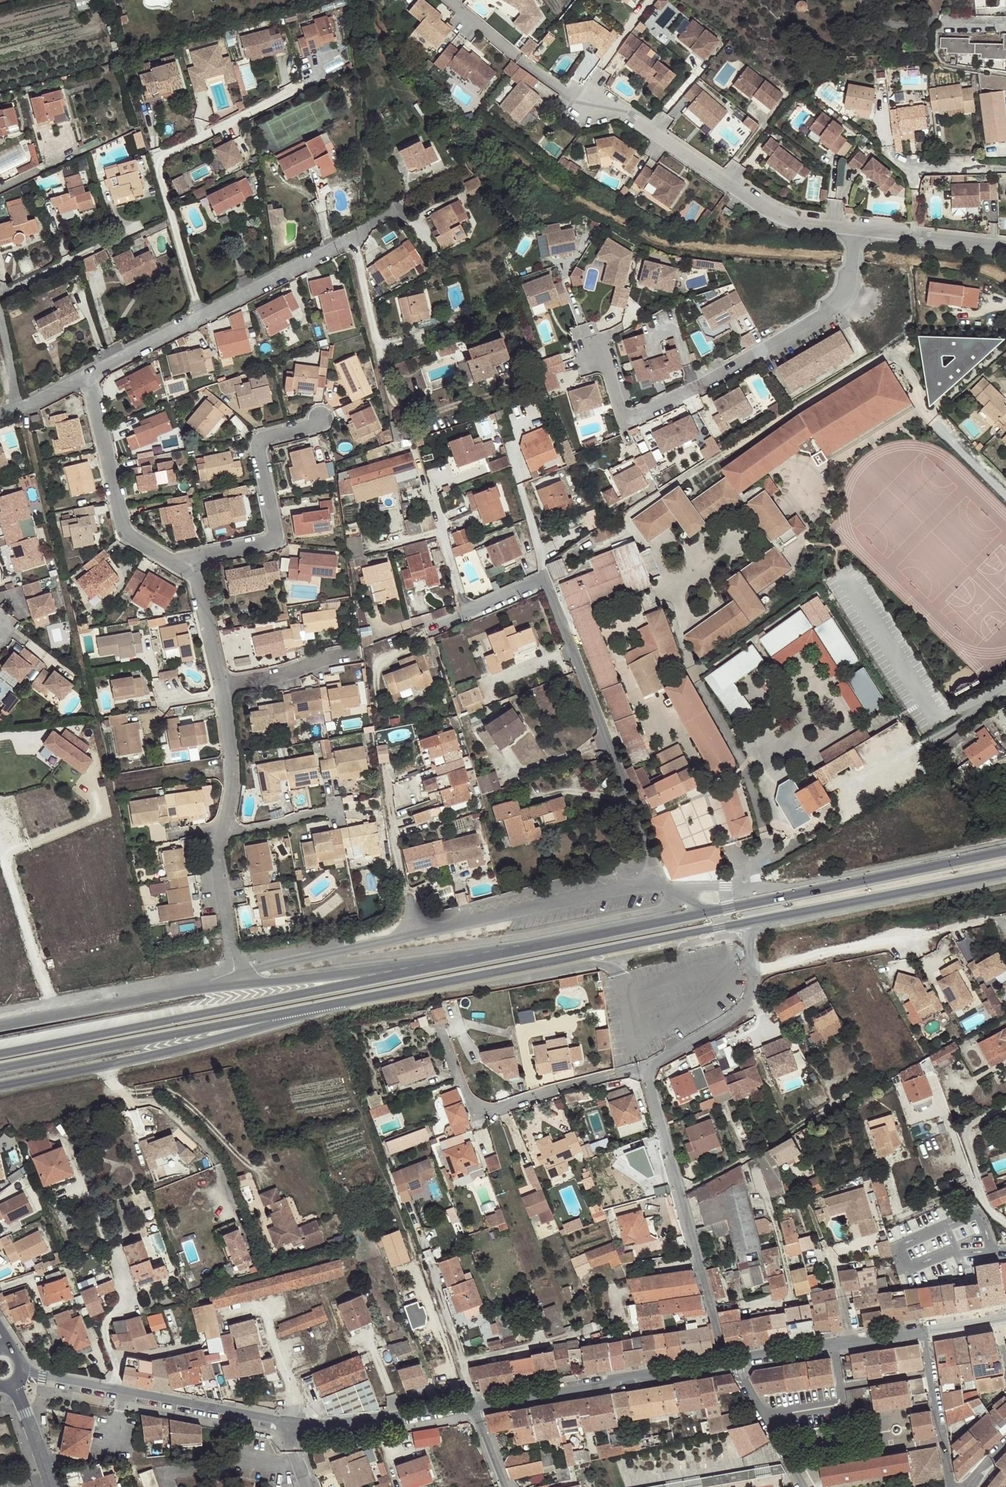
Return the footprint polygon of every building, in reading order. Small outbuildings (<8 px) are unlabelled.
[(93,0),(77,0),(79,9),(94,6),(93,0)] [(438,49),(444,41),(438,36),(443,29),(437,24),(440,21),(443,17),(422,0),(419,0),(409,13),(422,23),(415,31),(438,49)] [(525,35),(541,17),(531,2),(528,0),(497,0),(516,9),(520,15),(523,21),(516,28),(525,35)] [(802,1),(800,2),(799,3),(798,4),(797,6),(797,9),(799,12),(803,13),(806,12),(808,10),(809,7),(808,3),(805,2),(802,1)] [(512,24),(516,28),(523,21),(520,15),(512,24)] [(321,42),(334,38),(327,16),(314,20),(315,24),(302,28),(305,38),(298,40),(303,56),(311,54),(309,49),(322,45),(321,42)] [(438,36),(444,41),(452,31),(440,21),(437,24),(443,29),(438,36)] [(705,60),(720,41),(694,21),(681,37),(694,47),(692,50),(705,60)] [(601,61),(613,44),(607,40),(610,36),(592,24),(565,29),(569,47),(588,44),(598,51),(594,57),(601,61)] [(274,52),(274,54),(285,51),(280,33),(270,36),(268,30),(241,37),(247,59),(262,55),(274,52)] [(650,52),(630,36),(627,40),(617,54),(628,62),(647,77),(652,72),(657,76),(649,86),(645,91),(656,100),(674,77),(658,63),(657,63),(655,66),(645,58),(650,52)] [(692,50),(694,47),(681,37),(679,40),(692,50)] [(958,38),(941,38),(941,48),(947,48),(947,53),(958,53),(958,38)] [(970,38),(958,38),(958,53),(975,54),(975,43),(970,43),(970,38)] [(228,41),(191,51),(195,67),(187,70),(193,91),(205,88),(202,75),(224,69),(227,83),(238,80),(228,41)] [(993,44),(975,43),(975,54),(981,54),(982,59),(993,59),(993,44)] [(449,65),(460,52),(451,44),(435,64),(444,71),(449,65)] [(993,44),(993,59),(1005,59),(1005,49),(1003,49),(1003,44),(993,44)] [(480,62),(462,48),(460,52),(449,65),(467,79),(469,77),(484,89),(497,72),(482,60),(480,62)] [(137,67),(139,76),(143,75),(148,93),(165,88),(167,92),(183,87),(175,56),(161,59),(163,66),(152,69),(150,63),(137,67)] [(628,62),(625,66),(649,86),(657,76),(652,72),(647,77),(628,62)] [(781,97),(746,69),(734,84),(752,98),(770,112),(781,97)] [(979,74),(980,87),(1005,91),(1005,78),(979,74)] [(143,75),(139,76),(146,99),(167,94),(167,92),(165,88),(148,93),(143,75)] [(519,124),(540,99),(520,83),(499,108),(519,124)] [(752,98),(734,84),(732,88),(750,101),(752,98)] [(854,108),(872,111),(876,90),(849,84),(845,106),(854,108)] [(966,112),(976,111),(972,89),(962,90),(961,85),(930,90),(934,111),(964,107),(966,112)] [(726,115),(694,86),(683,98),(691,105),(687,110),(712,132),(726,115)] [(64,98),(62,90),(32,98),(38,123),(49,120),(48,116),(54,115),(65,112),(63,105),(61,99),(64,98)] [(1005,107),(1002,91),(981,94),(983,111),(1005,107)] [(239,111),(245,108),(244,102),(237,104),(239,111)] [(427,112),(420,102),(414,105),(422,115),(427,112)] [(900,131),(914,129),(927,127),(924,106),(897,109),(898,115),(891,116),(894,137),(901,136),(900,131)] [(0,135),(9,133),(7,127),(18,123),(13,107),(0,111),(0,135)] [(983,111),(985,126),(1005,123),(1005,117),(1005,107),(983,111)] [(871,119),(872,111),(854,108),(856,114),(859,116),(871,119)] [(836,155),(846,143),(839,137),(843,131),(821,114),(809,130),(811,132),(821,140),(831,147),(829,150),(836,155)] [(750,116),(744,123),(755,131),(760,124),(750,116)] [(985,126),(987,143),(1005,140),(1005,123),(985,126)] [(915,137),(914,129),(900,131),(901,136),(901,139),(915,137)] [(333,164),(319,136),(306,143),(308,148),(301,151),(310,168),(317,165),(320,171),(333,164)] [(243,158),(233,137),(215,147),(225,167),(243,158)] [(630,176),(639,162),(632,158),(635,153),(613,138),(595,142),(598,159),(609,157),(625,168),(622,171),(630,176)] [(779,147),(770,140),(761,151),(768,156),(771,153),(773,155),(771,158),(766,164),(790,183),(803,168),(778,149),(779,147)] [(829,150),(831,147),(821,140),(819,143),(829,150)] [(429,159),(431,163),(438,160),(431,146),(425,149),(420,141),(400,152),(409,169),(417,165),(429,159)] [(306,143),(291,151),(293,155),(301,151),(308,148),(306,143)] [(291,151),(277,157),(279,162),(293,155),(291,151)] [(310,168),(301,151),(293,155),(279,162),(286,176),(294,172),(296,175),(310,168)] [(858,153),(847,166),(854,172),(856,169),(859,165),(865,170),(861,173),(880,188),(878,190),(885,196),(895,184),(889,178),(891,176),(872,160),(870,163),(858,153)] [(419,169),(431,163),(429,159),(417,165),(419,169)] [(558,164),(566,170),(570,164),(562,159),(558,164)] [(136,160),(118,165),(118,167),(106,170),(105,170),(108,179),(109,187),(113,199),(134,193),(135,196),(144,193),(137,171),(139,171),(136,160)] [(19,174),(34,167),(32,162),(17,170),(19,174)] [(570,164),(566,170),(577,178),(582,171),(571,163),(570,164)] [(337,171),(333,164),(320,171),(324,178),(337,171)] [(859,165),(856,169),(861,173),(865,170),(859,165)] [(653,174),(644,168),(633,185),(642,191),(647,184),(657,191),(663,195),(658,203),(668,210),(685,186),(657,167),(653,174)] [(793,181),(799,186),(806,178),(801,173),(793,181)] [(86,193),(80,174),(65,178),(69,193),(51,198),(52,204),(53,205),(55,207),(58,207),(60,213),(79,208),(80,211),(95,207),(90,191),(86,193)] [(467,181),(473,191),(483,185),(478,176),(467,181)] [(821,198),(819,176),(808,176),(809,199),(821,198)] [(254,194),(246,178),(208,197),(217,214),(245,199),(245,198),(254,194)] [(988,198),(988,182),(950,183),(950,206),(965,206),(978,206),(978,199),(988,198)] [(473,191),(475,195),(485,189),(483,185),(473,191)] [(202,186),(192,191),(195,198),(205,192),(202,186)] [(652,199),(658,203),(663,195),(657,191),(652,199)] [(135,199),(135,196),(134,193),(113,199),(114,205),(135,199)] [(14,236),(14,238),(14,240),(15,241),(16,243),(17,243),(19,244),(21,244),(23,243),(24,241),(25,239),(24,236),(39,232),(35,218),(28,221),(21,198),(6,202),(11,221),(0,224),(0,240),(14,236)] [(458,201),(430,216),(437,229),(441,235),(436,237),(442,248),(467,235),(460,222),(467,218),(458,201)] [(269,209),(272,224),(286,221),(283,207),(269,209)] [(722,213),(729,218),(732,214),(725,209),(722,213)] [(562,230),(560,222),(541,226),(543,234),(547,233),(551,255),(578,250),(574,227),(562,230)] [(433,231),(436,237),(441,235),(437,229),(433,231)] [(0,240),(0,244),(0,245),(15,241),(14,240),(14,238),(14,236),(0,240)] [(612,304),(626,308),(631,288),(624,287),(633,252),(608,237),(597,255),(608,262),(616,267),(614,274),(609,273),(607,283),(617,285),(620,286),(619,290),(616,289),(612,304)] [(421,257),(410,241),(403,245),(406,249),(399,254),(392,259),(388,255),(375,263),(386,279),(393,274),(396,277),(416,264),(415,261),(421,257)] [(392,259),(399,254),(396,249),(388,255),(392,259)] [(126,284),(142,277),(141,275),(158,267),(150,251),(135,258),(131,250),(113,258),(126,284)] [(97,269),(93,255),(81,260),(85,273),(97,269)] [(647,260),(641,283),(657,287),(658,283),(674,287),(679,268),(647,260)] [(603,282),(607,283),(609,273),(614,274),(616,267),(608,262),(603,282)] [(583,269),(577,266),(571,276),(575,285),(582,283),(579,276),(583,269)] [(141,275),(142,277),(144,280),(160,272),(158,267),(141,275)] [(570,301),(562,281),(555,284),(551,273),(522,284),(531,306),(545,301),(559,296),(560,300),(562,304),(570,301)] [(344,307),(340,290),(334,291),(331,277),(310,282),(314,296),(320,295),(324,313),(332,311),(335,320),(327,323),(329,332),(354,326),(349,306),(344,307)] [(980,288),(931,281),(928,299),(943,300),(943,304),(977,308),(980,288)] [(344,288),(340,290),(344,307),(349,306),(344,288)] [(711,331),(746,311),(734,290),(700,310),(711,331)] [(283,320),(286,319),(293,315),(291,311),(299,307),(291,292),(257,309),(268,330),(284,322),(283,320)] [(425,293),(403,298),(405,306),(401,307),(405,324),(417,321),(421,320),(423,328),(437,325),(436,317),(430,318),(425,293)] [(36,321),(43,334),(52,330),(54,335),(64,330),(62,327),(81,317),(69,295),(55,302),(58,310),(36,321)] [(545,301),(546,305),(560,300),(559,296),(545,301)] [(234,331),(246,328),(242,311),(231,316),(234,331)] [(332,311),(324,313),(327,323),(335,320),(332,311)] [(289,326),(286,319),(283,320),(284,322),(268,330),(271,335),(289,326)] [(251,349),(246,328),(234,331),(225,333),(224,331),(215,333),(220,350),(221,356),(251,349)] [(455,343),(470,338),(466,328),(451,333),(455,343)] [(52,330),(43,334),(46,339),(54,335),(52,330)] [(851,346),(842,330),(779,368),(788,384),(851,346)] [(746,348),(754,343),(749,332),(741,337),(746,348)] [(626,338),(632,360),(634,360),(644,357),(649,356),(646,348),(645,348),(640,350),(639,346),(644,344),(649,343),(646,333),(626,338)] [(187,343),(183,336),(175,340),(179,346),(187,343)] [(919,347),(931,336),(917,336),(919,347)] [(927,390),(945,393),(991,352),(984,337),(931,336),(919,347),(927,390)] [(675,337),(667,341),(670,349),(679,346),(675,337)] [(1005,338),(984,337),(991,352),(1005,338)] [(469,349),(472,358),(478,375),(493,370),(491,365),(510,358),(502,338),(469,349)] [(435,342),(437,349),(446,347),(443,339),(435,342)] [(855,352),(851,346),(788,384),(792,389),(804,382),(805,384),(812,380),(811,377),(835,363),(836,366),(844,361),(843,359),(855,352)] [(215,369),(210,349),(202,351),(202,348),(187,352),(186,351),(169,355),(173,375),(190,371),(206,367),(207,371),(215,369)] [(665,355),(657,358),(663,379),(671,377),(670,372),(684,368),(679,348),(668,351),(669,356),(671,360),(667,361),(666,357),(665,355)] [(252,352),(251,349),(221,356),(222,358),(222,359),(252,352)] [(327,377),(330,352),(322,351),(320,368),(296,364),(294,377),(287,376),(286,386),(286,388),(286,391),(293,390),(293,387),(293,385),(317,388),(318,386),(319,377),(327,377)] [(541,360),(543,368),(550,366),(564,361),(562,353),(541,360)] [(362,398),(373,393),(356,355),(336,364),(342,379),(346,378),(353,392),(349,394),(353,402),(362,398)] [(644,357),(634,360),(639,380),(653,376),(655,381),(663,379),(657,358),(649,360),(649,361),(650,366),(647,367),(646,362),(644,357)] [(478,375),(472,358),(468,360),(475,381),(494,375),(493,370),(478,375)] [(728,466),(742,487),(814,435),(827,456),(913,402),(886,360),(801,414),(728,466)] [(550,366),(553,374),(556,373),(567,369),(564,361),(550,366)] [(151,364),(148,366),(158,385),(161,384),(151,364)] [(148,366),(116,382),(119,390),(125,387),(132,402),(144,395),(159,387),(158,385),(148,366)] [(542,369),(544,377),(553,374),(550,366),(543,368),(542,369)] [(206,367),(190,371),(191,375),(207,371),(206,367)] [(548,394),(561,389),(556,373),(553,374),(544,377),(543,377),(547,393),(548,394)] [(243,384),(240,375),(219,382),(221,392),(225,395),(237,392),(241,408),(259,404),(258,398),(271,396),(266,375),(249,379),(250,382),(243,384)] [(318,386),(325,387),(327,377),(319,377),(318,386)] [(346,378),(342,379),(349,394),(353,392),(346,378)] [(602,404),(596,382),(569,390),(576,412),(602,404)] [(1003,396),(990,384),(977,397),(985,406),(982,409),(996,423),(999,420),(1005,425),(1005,423),(1005,406),(1004,403),(1000,400),(1003,396)] [(713,416),(721,430),(729,426),(726,421),(739,414),(752,406),(740,386),(714,401),(720,412),(713,416)] [(945,393),(927,390),(930,407),(945,393)] [(228,417),(233,410),(212,393),(188,422),(205,437),(224,414),(228,417)] [(539,406),(551,401),(548,394),(547,393),(536,397),(539,406)] [(144,395),(132,402),(134,407),(147,400),(144,395)] [(258,398),(259,404),(272,400),(271,396),(258,398)] [(353,402),(343,407),(346,413),(349,412),(356,427),(361,437),(367,435),(374,431),(381,428),(370,403),(366,405),(362,398),(353,402)] [(723,469),(740,493),(797,453),(815,458),(820,466),(915,406),(913,402),(827,456),(814,435),(742,487),(728,466),(723,469)] [(770,410),(774,417),(784,410),(780,404),(770,410)] [(752,406),(739,414),(741,417),(754,410),(752,406)] [(506,415),(505,409),(496,412),(497,418),(506,415)] [(165,412),(140,422),(142,426),(133,430),(135,434),(126,437),(132,451),(158,440),(156,437),(173,430),(165,412)] [(56,424),(60,440),(62,449),(63,450),(74,447),(79,446),(85,444),(78,418),(67,421),(65,413),(51,417),(52,424),(56,424)] [(508,421),(506,415),(497,418),(499,424),(508,421)] [(691,415),(660,429),(667,445),(683,438),(685,441),(700,434),(691,415)] [(409,429),(406,418),(391,422),(396,442),(403,440),(401,431),(409,429)] [(508,421),(499,424),(503,438),(512,435),(508,421)] [(361,437),(356,427),(351,429),(355,440),(361,437)] [(524,445),(526,449),(527,452),(523,454),(529,469),(534,466),(535,469),(536,470),(546,466),(545,462),(557,457),(546,428),(535,432),(538,437),(532,440),(533,441),(524,445)] [(391,439),(389,429),(377,434),(381,443),(391,439)] [(667,445),(660,429),(655,432),(663,451),(685,441),(683,438),(667,445)] [(449,442),(458,467),(478,459),(487,456),(482,442),(473,445),(470,435),(449,442)] [(707,447),(701,451),(706,459),(721,450),(713,436),(704,441),(707,447)] [(294,466),(292,467),(296,481),(306,479),(310,477),(310,481),(319,478),(319,480),(329,477),(325,462),(316,465),(311,447),(290,453),(294,466)] [(243,476),(240,461),(233,462),(231,452),(196,459),(201,481),(235,473),(236,477),(243,476)] [(396,482),(399,490),(421,484),(411,452),(390,458),(396,482)] [(650,469),(643,455),(635,458),(638,464),(614,476),(624,496),(649,484),(643,472),(650,469)] [(154,464),(153,456),(137,459),(139,467),(134,468),(136,476),(138,487),(158,484),(158,485),(177,481),(173,460),(157,464),(158,472),(153,473),(151,465),(154,464)] [(382,460),(369,464),(376,488),(378,496),(391,492),(388,484),(396,482),(390,458),(382,460)] [(478,459),(458,467),(460,472),(480,465),(478,459)] [(90,469),(88,462),(66,468),(73,496),(95,490),(93,483),(92,483),(89,470),(90,469)] [(376,488),(369,464),(339,474),(339,481),(338,481),(340,495),(354,493),(354,494),(376,488)] [(770,476),(749,491),(759,504),(753,508),(757,514),(774,502),(770,496),(779,490),(770,476)] [(739,494),(727,477),(692,503),(680,487),(634,520),(645,536),(681,511),(693,527),(739,494)] [(538,490),(544,505),(548,504),(550,509),(566,502),(567,505),(574,502),(572,497),(569,499),(561,481),(538,490)] [(391,492),(399,490),(396,482),(388,484),(391,492)] [(159,488),(158,485),(158,484),(138,487),(139,492),(159,488)] [(223,490),(225,499),(205,503),(210,527),(220,525),(219,520),(246,514),(242,495),(247,494),(245,485),(223,490)] [(604,492),(610,505),(622,500),(615,486),(604,492)] [(498,497),(495,487),(476,493),(473,494),(478,508),(484,524),(505,516),(498,497)] [(357,502),(378,496),(376,488),(354,494),(357,502)] [(780,552),(782,554),(785,551),(782,546),(781,547),(778,543),(783,539),(777,530),(772,534),(768,528),(757,514),(753,508),(759,504),(749,491),(747,489),(740,493),(739,494),(743,499),(777,547),(780,552)] [(21,531),(18,521),(27,518),(24,508),(28,507),(22,490),(0,497),(0,507),(1,511),(5,525),(1,526),(4,536),(21,531)] [(473,494),(476,493),(475,491),(467,495),(471,505),(470,506),(472,510),(478,508),(473,494)] [(592,498),(590,493),(581,496),(583,501),(592,498)] [(681,511),(645,536),(649,541),(680,519),(691,536),(743,499),(739,494),(693,527),(681,511)] [(188,495),(168,499),(170,506),(166,507),(169,524),(173,523),(176,541),(196,537),(192,518),(190,519),(187,503),(189,502),(188,495)] [(586,506),(594,503),(592,498),(583,501),(586,506)] [(334,512),(332,500),(320,502),(321,511),(294,515),(296,534),(331,530),(329,513),(334,512)] [(550,509),(551,513),(553,517),(569,511),(567,505),(566,502),(550,509)] [(768,528),(784,517),(774,502),(757,514),(768,528)] [(95,514),(94,505),(74,510),(75,515),(76,518),(70,519),(63,521),(62,521),(64,533),(71,532),(72,536),(73,540),(81,539),(82,547),(95,544),(92,532),(91,526),(96,525),(94,515),(95,514)] [(163,525),(169,524),(166,507),(160,508),(163,525)] [(602,524),(595,509),(583,514),(589,529),(602,524)] [(436,528),(432,513),(419,517),(422,531),(436,528)] [(247,519),(246,514),(219,520),(220,525),(247,519)] [(784,517),(768,528),(772,534),(777,530),(783,539),(778,543),(781,547),(782,546),(807,529),(797,515),(788,522),(784,517)] [(404,521),(408,535),(422,531),(419,517),(404,521)] [(609,538),(604,525),(598,529),(599,532),(593,535),(596,544),(609,538)] [(619,525),(614,527),(617,534),(622,532),(623,531),(624,530),(624,529),(624,528),(623,527),(623,526),(622,526),(622,525),(621,525),(620,525),(619,525)] [(472,540),(473,539),(468,528),(452,534),(457,546),(472,540)] [(24,540),(21,531),(4,536),(7,546),(11,544),(15,557),(20,571),(41,565),(38,554),(42,553),(37,536),(24,540)] [(346,538),(350,560),(364,556),(361,534),(346,538)] [(502,564),(507,562),(523,554),(514,535),(486,547),(497,573),(505,570),(502,564)] [(81,539),(73,540),(74,548),(82,547),(81,539)] [(406,589),(414,587),(412,579),(425,575),(427,581),(439,578),(435,565),(433,566),(426,540),(403,546),(409,568),(401,571),(406,589)] [(457,546),(452,548),(455,557),(475,549),(472,540),(457,546)] [(636,542),(614,551),(628,588),(629,587),(631,593),(652,585),(636,542)] [(733,585),(780,552),(777,547),(725,583),(737,600),(685,636),(689,641),(745,601),(733,585)] [(109,557),(104,550),(84,566),(89,572),(77,581),(91,599),(99,593),(100,594),(113,584),(120,579),(105,560),(109,557)] [(628,588),(614,551),(592,559),(597,571),(562,585),(602,690),(603,689),(631,764),(650,757),(621,683),(620,683),(589,602),(628,588)] [(689,641),(700,657),(767,610),(756,594),(792,568),(782,554),(780,552),(733,585),(745,601),(689,641)] [(299,574),(311,575),(336,577),(338,556),(301,553),(300,558),(291,558),(289,578),(298,579),(299,574)] [(20,571),(15,557),(11,558),(15,573),(20,571)] [(569,574),(563,559),(548,565),(554,580),(569,574)] [(268,583),(281,580),(276,561),(263,564),(265,568),(251,571),(244,573),(243,568),(226,572),(229,590),(246,587),(248,591),(268,587),(268,583)] [(367,584),(373,583),(376,581),(379,591),(375,592),(377,601),(397,596),(387,562),(362,569),(367,584)] [(147,576),(136,570),(124,591),(135,597),(132,601),(142,607),(151,600),(166,609),(177,589),(149,573),(147,576)] [(38,581),(22,586),(25,594),(33,592),(35,598),(27,601),(32,618),(55,612),(50,593),(43,596),(38,581)] [(116,588),(113,584),(100,594),(103,598),(116,588)] [(230,595),(248,591),(246,587),(229,590),(230,595)] [(25,594),(27,601),(35,598),(33,592),(25,594)] [(819,597),(802,608),(814,626),(817,627),(832,617),(829,612),(830,612),(827,607),(826,608),(819,597)] [(151,600),(142,607),(146,609),(151,600)] [(302,614),(304,626),(305,633),(325,630),(339,628),(335,609),(302,614)] [(657,649),(663,662),(667,668),(683,660),(658,609),(642,618),(646,626),(657,649)] [(812,626),(801,611),(761,639),(772,654),(812,626)] [(165,625),(164,617),(148,620),(150,627),(165,625)] [(858,659),(832,619),(816,629),(842,669),(858,659)] [(181,658),(193,656),(187,624),(160,629),(164,650),(179,648),(181,658)] [(493,674),(502,670),(499,662),(514,656),(513,653),(510,647),(515,646),(516,647),(518,647),(536,640),(531,627),(517,633),(514,625),(488,635),(495,652),(486,656),(493,674)] [(657,649),(646,626),(638,630),(645,643),(624,654),(629,665),(657,649)] [(299,627),(291,629),(295,646),(303,645),(299,627)] [(295,646),(291,629),(253,637),(257,655),(271,652),(286,649),(286,648),(295,646)] [(813,629),(774,656),(777,661),(809,639),(833,676),(835,674),(841,683),(838,684),(858,712),(864,708),(813,629)] [(120,656),(136,654),(143,652),(140,633),(133,634),(132,632),(97,638),(100,656),(115,654),(120,653),(120,656)] [(763,661),(752,645),(706,678),(738,723),(753,712),(733,682),(763,661)] [(26,649),(23,646),(17,655),(20,657),(26,649)] [(20,657),(17,655),(12,651),(0,667),(19,681),(30,665),(33,667),(39,659),(26,649),(20,657)] [(663,662),(657,649),(629,665),(645,698),(664,688),(668,686),(658,665),(663,662)] [(415,686),(416,687),(433,680),(422,651),(399,660),(402,668),(383,675),(391,694),(415,686)] [(320,671),(318,672),(318,676),(338,672),(337,666),(334,667),(327,669),(320,671)] [(51,674),(43,667),(40,671),(48,676),(51,674)] [(864,667),(848,678),(870,713),(886,702),(864,667)] [(40,671),(30,684),(39,690),(43,684),(61,698),(72,684),(54,670),(51,674),(48,676),(40,671)] [(177,670),(158,673),(159,678),(160,680),(178,677),(177,670)] [(690,680),(687,675),(668,686),(664,688),(667,693),(711,771),(714,769),(672,696),(692,684),(690,680)] [(136,693),(136,697),(144,695),(141,678),(133,679),(133,676),(111,680),(114,697),(136,693)] [(433,680),(416,687),(417,690),(435,684),(433,680)] [(328,687),(320,688),(324,710),(324,715),(326,723),(333,721),(332,718),(331,711),(350,708),(360,706),(357,684),(342,687),(328,689),(328,687)] [(734,758),(692,684),(672,696),(714,769),(718,773),(724,774),(729,772),(733,769),(735,764),(734,758)] [(466,707),(480,701),(483,700),(478,687),(458,694),(464,708),(466,707)] [(291,693),(283,695),(285,702),(288,721),(288,725),(297,724),(296,720),(301,719),(301,714),(304,713),(324,710),(320,688),(313,689),(306,690),(291,693)] [(19,697),(13,693),(6,703),(12,707),(19,697)] [(466,707),(469,714),(483,708),(480,701),(466,707)] [(288,721),(285,702),(265,706),(266,710),(259,711),(249,713),(253,731),(271,728),(271,727),(269,720),(277,718),(278,723),(288,721)] [(12,707),(6,703),(1,709),(7,713),(12,707)] [(331,711),(332,718),(351,714),(350,708),(331,711)] [(508,742),(526,729),(512,708),(484,727),(496,745),(505,739),(508,742)] [(127,723),(126,714),(109,716),(111,726),(113,726),(118,755),(142,751),(140,739),(136,739),(134,730),(139,730),(141,729),(139,722),(127,723)] [(456,730),(462,729),(458,717),(453,719),(456,730)] [(279,726),(278,723),(277,718),(269,720),(271,727),(279,726)] [(171,749),(198,745),(208,743),(205,725),(195,727),(194,724),(167,728),(171,749)] [(73,740),(51,725),(38,745),(61,759),(73,740)] [(855,748),(871,738),(865,727),(820,753),(827,764),(855,748)] [(991,742),(994,740),(985,727),(976,734),(980,739),(964,751),(968,756),(970,759),(975,767),(976,768),(999,752),(994,746),(991,742)] [(443,755),(446,764),(463,759),(454,730),(421,740),(424,749),(429,748),(432,758),(443,755)] [(505,739),(496,745),(500,749),(509,744),(508,742),(505,739)] [(95,756),(73,740),(61,759),(84,773),(95,756)] [(994,746),(999,752),(976,768),(980,773),(995,763),(1005,756),(1005,750),(999,742),(997,744),(994,746)] [(378,745),(381,762),(391,760),(388,743),(378,745)] [(661,767),(685,755),(679,744),(655,755),(661,767)] [(328,759),(331,778),(339,777),(339,775),(360,771),(368,770),(364,746),(334,752),(335,758),(328,759)] [(864,764),(855,748),(827,764),(814,772),(819,781),(821,785),(830,779),(828,776),(853,761),(857,768),(864,764)] [(315,755),(285,760),(288,779),(289,784),(320,778),(315,755)] [(699,785),(685,755),(661,767),(664,773),(651,780),(644,767),(639,770),(636,764),(626,769),(644,806),(651,803),(654,807),(699,785)] [(970,759),(968,756),(953,767),(954,770),(970,759)] [(324,779),(331,778),(328,759),(325,760),(320,761),(324,779)] [(435,776),(440,791),(467,783),(470,781),(463,759),(446,764),(449,772),(435,776)] [(959,777),(975,767),(970,759),(954,770),(959,777)] [(288,779),(285,760),(257,765),(257,767),(262,793),(264,803),(279,800),(278,793),(283,792),(280,780),(288,779)] [(257,794),(262,793),(257,767),(251,768),(257,794)] [(361,776),(360,771),(339,775),(339,777),(339,780),(361,776)] [(492,772),(498,789),(501,789),(496,771),(492,772)] [(476,777),(477,779),(481,794),(498,789),(492,772),(476,777)] [(819,781),(814,772),(804,778),(806,782),(804,783),(806,788),(819,781)] [(289,784),(290,788),(320,783),(320,778),(289,784)] [(794,829),(812,819),(809,813),(797,794),(799,793),(791,778),(779,784),(777,800),(794,829)] [(283,792),(290,790),(290,788),(289,784),(288,779),(280,780),(283,792)] [(472,799),(482,795),(481,794),(477,779),(470,781),(467,783),(472,799)] [(809,813),(831,800),(821,785),(819,781),(806,788),(799,793),(797,794),(809,813)] [(467,783),(440,791),(445,806),(445,807),(468,800),(472,799),(467,783)] [(202,786),(202,789),(205,805),(213,803),(211,785),(202,786)] [(735,786),(727,788),(724,794),(736,831),(741,834),(746,832),(750,823),(748,817),(745,818),(735,786)] [(724,794),(727,788),(718,791),(735,836),(741,834),(736,831),(724,794)] [(202,789),(165,796),(169,815),(169,818),(191,815),(206,812),(205,805),(202,789)] [(169,815),(165,796),(129,803),(133,825),(161,820),(160,817),(169,815)] [(528,836),(530,842),(543,838),(540,827),(535,828),(532,818),(543,815),(546,825),(567,819),(564,808),(567,807),(564,797),(520,810),(517,799),(492,807),(497,821),(503,819),(510,842),(528,836)] [(470,806),(468,800),(445,807),(445,806),(440,807),(442,814),(470,806)] [(672,878),(724,866),(720,847),(719,844),(686,850),(670,812),(658,816),(655,809),(651,811),(649,804),(644,807),(672,878)] [(442,814),(440,807),(431,809),(413,815),(416,824),(433,819),(433,817),(442,814)] [(206,812),(191,815),(191,821),(200,820),(200,817),(206,815),(206,812)] [(162,824),(170,822),(169,818),(169,815),(160,817),(161,820),(162,824)] [(341,829),(345,847),(361,844),(368,843),(370,855),(382,853),(376,822),(348,828),(341,829)] [(345,847),(341,829),(334,830),(312,835),(314,842),(302,845),(306,867),(319,865),(318,862),(336,858),(336,856),(346,854),(345,847)] [(442,842),(448,865),(483,856),(477,833),(442,842)] [(511,847),(530,842),(528,836),(510,842),(511,847)] [(437,868),(448,865),(442,842),(442,841),(402,851),(408,874),(425,869),(424,865),(436,862),(437,866),(437,868)] [(268,842),(246,846),(251,874),(268,871),(273,870),(268,842)] [(368,843),(361,844),(363,856),(370,855),(368,843)] [(169,880),(187,877),(182,848),(164,851),(167,871),(169,880)] [(159,872),(160,881),(165,880),(169,880),(167,871),(159,872)] [(252,878),(253,886),(271,883),(269,875),(252,878)] [(191,901),(187,877),(169,880),(171,890),(167,890),(170,904),(166,905),(168,920),(191,917),(188,902),(191,901)] [(268,884),(253,886),(255,894),(256,893),(261,920),(274,918),(285,916),(280,889),(270,891),(268,884)] [(168,920),(166,905),(158,906),(161,922),(168,920)] [(203,916),(205,928),(218,926),(217,914),(203,916)] [(276,925),(274,918),(261,920),(263,928),(276,925)] [(209,943),(207,935),(201,937),(204,945),(209,943)] [(968,964),(975,976),(982,973),(986,980),(1005,969),(1005,966),(998,952),(977,963),(975,959),(968,964)] [(938,981),(954,1010),(973,999),(957,970),(962,968),(957,960),(940,970),(944,977),(938,981)] [(936,1010),(943,1006),(933,989),(927,992),(918,977),(898,972),(893,988),(907,992),(917,1011),(932,1003),(936,1010)] [(579,985),(577,976),(559,980),(561,989),(579,985)] [(827,1042),(847,1031),(818,982),(785,1001),(793,1015),(807,1007),(817,1024),(812,1027),(815,1032),(812,1033),(817,1042),(824,1038),(827,1042)] [(785,1001),(775,1006),(780,1016),(783,1021),(793,1015),(785,1001)] [(432,1025),(426,1010),(417,1012),(420,1027),(432,1025)] [(445,1020),(441,1010),(428,1012),(433,1025),(445,1020)] [(747,1033),(743,1024),(710,1041),(718,1054),(721,1053),(746,1041),(750,1039),(747,1033)] [(979,1043),(991,1066),(1005,1058),(1005,1028),(979,1043)] [(599,1050),(611,1049),(609,1029),(597,1030),(599,1050)] [(569,1047),(567,1036),(547,1040),(547,1044),(549,1052),(569,1047)] [(772,1046),(764,1049),(775,1078),(798,1069),(791,1051),(793,1044),(790,1036),(771,1044),(772,1046)] [(716,1057),(710,1041),(695,1050),(701,1066),(716,1057)] [(750,1048),(746,1041),(721,1053),(724,1060),(750,1048)] [(960,1050),(955,1042),(950,1044),(955,1053),(959,1050),(960,1050)] [(549,1052),(547,1044),(534,1046),(540,1075),(573,1068),(572,1063),(569,1048),(569,1047),(549,1052)] [(950,1044),(943,1049),(948,1056),(948,1057),(955,1053),(950,1044)] [(580,1046),(569,1048),(572,1063),(583,1061),(580,1046)] [(514,1047),(481,1052),(483,1062),(507,1079),(520,1077),(514,1047)] [(943,1049),(929,1056),(933,1065),(948,1056),(943,1049)] [(402,1081),(404,1085),(435,1073),(429,1057),(415,1062),(413,1056),(395,1064),(393,1060),(389,1061),(389,1063),(381,1066),(388,1087),(398,1083),(402,1081)] [(758,1065),(754,1056),(738,1062),(742,1072),(725,1078),(733,1098),(743,1094),(743,1092),(763,1084),(756,1066),(758,1065)] [(920,1063),(891,1077),(894,1085),(903,1082),(910,1103),(915,1110),(933,1104),(932,1095),(926,1079),(936,1074),(933,1065),(929,1056),(923,1060),(920,1063)] [(710,1089),(716,1104),(733,1098),(725,1078),(721,1067),(715,1069),(713,1064),(706,1066),(708,1072),(704,1074),(709,1085),(710,1089)] [(671,1079),(679,1097),(690,1093),(709,1085),(704,1074),(701,1066),(688,1070),(689,1072),(671,1079)] [(624,1096),(619,1082),(604,1086),(609,1101),(624,1096)] [(470,1123),(457,1089),(440,1095),(451,1125),(447,1127),(445,1128),(445,1130),(445,1132),(445,1135),(447,1140),(456,1137),(456,1136),(468,1132),(468,1131),(465,1125),(469,1124),(470,1123)] [(366,1095),(371,1110),(384,1105),(380,1095),(377,1096),(376,1092),(366,1095)] [(575,1099),(573,1093),(565,1095),(566,1102),(575,1099)] [(692,1098),(690,1093),(679,1097),(681,1102),(692,1098)] [(634,1094),(610,1103),(622,1137),(646,1129),(634,1094)] [(371,1110),(369,1110),(373,1119),(392,1113),(388,1104),(384,1105),(371,1110)] [(710,1113),(708,1109),(693,1115),(695,1119),(710,1113)] [(892,1141),(894,1147),(902,1145),(893,1114),(869,1122),(877,1149),(886,1146),(885,1143),(892,1141)] [(707,1151),(721,1146),(711,1119),(686,1128),(691,1142),(684,1145),(690,1161),(698,1159),(697,1155),(696,1152),(706,1149),(707,1151)] [(812,1132),(808,1126),(803,1130),(807,1136),(812,1132)] [(429,1137),(425,1128),(385,1142),(390,1154),(427,1141),(429,1137)] [(476,1141),(472,1131),(456,1137),(447,1140),(441,1142),(455,1180),(469,1175),(466,1168),(479,1163),(472,1143),(476,1141)] [(583,1152),(575,1131),(565,1135),(566,1138),(552,1144),(539,1149),(542,1155),(545,1163),(548,1169),(575,1158),(573,1155),(583,1152)] [(26,1142),(44,1185),(55,1181),(53,1178),(71,1171),(61,1147),(52,1150),(46,1135),(26,1142)] [(154,1137),(139,1142),(146,1161),(175,1152),(188,1163),(195,1155),(172,1136),(156,1142),(154,1137)] [(539,1149),(552,1144),(549,1136),(536,1141),(539,1149)] [(792,1137),(770,1150),(778,1165),(786,1160),(789,1165),(795,1161),(792,1156),(801,1151),(792,1137)] [(747,1152),(754,1149),(750,1140),(743,1142),(747,1152)] [(895,1152),(894,1147),(892,1141),(885,1143),(886,1146),(877,1149),(879,1156),(895,1152)] [(638,1177),(656,1172),(649,1145),(630,1150),(638,1177)] [(723,1151),(721,1146),(707,1151),(709,1157),(723,1151)] [(758,1156),(773,1198),(786,1193),(784,1187),(778,1165),(770,1150),(758,1156)] [(502,1168),(498,1154),(485,1160),(490,1173),(502,1168)] [(428,1159),(392,1173),(399,1193),(407,1189),(409,1195),(424,1190),(421,1181),(434,1175),(428,1159)] [(998,1173),(1005,1169),(1001,1160),(994,1163),(998,1173)] [(482,1162),(479,1163),(466,1168),(469,1175),(484,1169),(482,1162)] [(752,1212),(740,1165),(687,1194),(689,1199),(697,1196),(700,1203),(700,1204),(706,1225),(711,1224),(728,1219),(752,1212)] [(539,1181),(534,1167),(526,1170),(531,1184),(539,1181)] [(56,1185),(74,1178),(71,1171),(53,1178),(55,1181),(56,1185)] [(30,1176),(28,1172),(3,1190),(6,1194),(30,1176)] [(992,1207),(993,1207),(1003,1204),(998,1191),(997,1191),(991,1173),(989,1174),(989,1176),(982,1179),(992,1207)] [(585,1178),(588,1188),(595,1186),(592,1176),(585,1178)] [(825,1189),(819,1176),(805,1181),(811,1194),(825,1189)] [(883,1177),(871,1180),(876,1198),(878,1198),(883,1216),(893,1214),(887,1195),(883,1177)] [(792,1184),(784,1187),(786,1193),(786,1195),(795,1192),(792,1184)] [(863,1187),(823,1198),(827,1211),(848,1205),(853,1222),(857,1221),(861,1236),(875,1232),(863,1187)] [(131,1194),(130,1194),(141,1222),(156,1216),(146,1188),(131,1194)] [(424,1190),(409,1195),(411,1200),(426,1194),(424,1190)] [(543,1190),(522,1199),(530,1217),(538,1214),(551,1209),(543,1190)] [(2,1214),(7,1225),(33,1212),(24,1193),(0,1204),(0,1214),(2,1214)] [(297,1228),(284,1198),(269,1204),(272,1212),(279,1228),(269,1233),(275,1247),(300,1237),(305,1248),(323,1240),(315,1220),(297,1228)] [(650,1234),(647,1220),(647,1218),(645,1219),(642,1211),(640,1211),(637,1204),(619,1208),(621,1216),(619,1217),(625,1243),(635,1241),(635,1237),(650,1234)] [(848,1205),(827,1211),(828,1215),(845,1210),(849,1223),(853,1222),(848,1205)] [(779,1210),(780,1215),(791,1213),(789,1207),(779,1210)] [(553,1216),(551,1209),(538,1214),(541,1221),(553,1216)] [(496,1215),(500,1225),(506,1223),(502,1210),(496,1212),(496,1215)] [(272,1212),(269,1214),(274,1226),(268,1229),(269,1233),(279,1228),(272,1212)] [(754,1220),(752,1212),(728,1219),(731,1233),(736,1256),(758,1251),(762,1250),(754,1220)] [(780,1215),(787,1244),(798,1241),(798,1239),(791,1213),(780,1215)] [(498,1226),(500,1225),(496,1215),(486,1218),(490,1228),(498,1226)] [(654,1218),(647,1220),(650,1234),(635,1237),(635,1241),(636,1244),(659,1239),(654,1218)] [(563,1226),(564,1230),(566,1234),(583,1227),(580,1219),(563,1226)] [(731,1233),(728,1219),(711,1224),(714,1231),(715,1238),(731,1233)] [(227,1261),(232,1259),(222,1236),(237,1230),(234,1222),(214,1231),(227,1261)] [(508,1229),(506,1223),(500,1225),(498,1226),(500,1231),(508,1229)] [(706,1225),(697,1228),(699,1235),(714,1231),(711,1224),(706,1225)] [(235,1266),(250,1260),(237,1230),(222,1236),(232,1259),(235,1266)] [(0,1239),(0,1249),(3,1247),(7,1256),(16,1251),(20,1259),(22,1263),(31,1258),(48,1250),(39,1231),(13,1244),(8,1235),(0,1239)] [(408,1260),(398,1231),(381,1237),(391,1266),(408,1260)] [(798,1239),(798,1241),(801,1252),(813,1248),(810,1235),(798,1239)] [(879,1242),(883,1257),(894,1255),(890,1239),(879,1242)] [(152,1269),(141,1240),(123,1246),(137,1286),(168,1276),(164,1264),(152,1269)] [(787,1244),(784,1244),(787,1256),(802,1253),(801,1252),(798,1241),(787,1244)] [(619,1255),(614,1242),(594,1250),(600,1264),(609,1261),(608,1259),(619,1255)] [(769,1280),(785,1276),(782,1268),(780,1269),(777,1255),(779,1254),(778,1246),(762,1250),(769,1280)] [(594,1250),(571,1260),(579,1277),(588,1273),(586,1268),(600,1264),(594,1250)] [(762,1250),(758,1251),(761,1265),(765,1280),(769,1280),(762,1250)] [(16,1251),(7,1256),(10,1263),(20,1259),(16,1251)] [(619,1255),(622,1264),(636,1261),(633,1252),(619,1255)] [(612,1267),(622,1264),(619,1255),(608,1259),(609,1261),(612,1267)] [(440,1262),(449,1288),(457,1285),(459,1293),(456,1294),(464,1312),(482,1305),(473,1279),(466,1281),(457,1257),(440,1262)] [(33,1261),(31,1258),(22,1263),(23,1266),(33,1261)] [(340,1260),(281,1275),(287,1290),(344,1276),(340,1260)] [(741,1277),(744,1287),(763,1283),(758,1261),(749,1263),(750,1269),(740,1271),(741,1277)] [(805,1267),(811,1288),(818,1287),(813,1263),(809,1263),(809,1261),(804,1262),(805,1267)] [(999,1263),(999,1261),(977,1264),(979,1279),(979,1282),(979,1283),(983,1306),(1005,1302),(1005,1298),(999,1263)] [(33,1267),(35,1271),(45,1268),(42,1262),(33,1267)] [(979,1279),(977,1264),(977,1263),(969,1264),(970,1273),(971,1276),(973,1278),(975,1279),(977,1279),(979,1279)] [(856,1310),(882,1305),(880,1293),(875,1266),(863,1268),(863,1270),(855,1272),(855,1269),(840,1271),(843,1291),(852,1289),(856,1310)] [(718,1267),(707,1269),(715,1300),(725,1297),(718,1267)] [(797,1294),(807,1292),(811,1290),(811,1288),(805,1267),(791,1271),(797,1294)] [(628,1279),(637,1304),(660,1301),(701,1295),(693,1269),(628,1279)] [(733,1270),(724,1271),(726,1280),(735,1278),(733,1271),(733,1270)] [(59,1271),(44,1276),(47,1282),(41,1285),(44,1295),(47,1294),(50,1304),(72,1297),(69,1286),(65,1288),(62,1278),(59,1271)] [(579,1277),(581,1282),(590,1278),(588,1273),(579,1277)] [(287,1290),(281,1275),(208,1294),(211,1304),(212,1304),(213,1309),(287,1290)] [(785,1276),(769,1280),(772,1293),(788,1290),(785,1276)] [(967,1309),(971,1308),(967,1285),(966,1282),(969,1282),(969,1279),(963,1280),(955,1280),(955,1283),(958,1310),(967,1309)] [(80,1292),(84,1304),(89,1316),(103,1310),(98,1297),(114,1290),(110,1280),(80,1292)] [(946,1312),(958,1310),(955,1283),(941,1285),(946,1312)] [(971,1308),(983,1306),(979,1283),(967,1285),(971,1308)] [(45,1306),(50,1304),(47,1294),(44,1295),(41,1285),(38,1286),(45,1306)] [(457,1285),(449,1288),(458,1314),(464,1312),(456,1294),(459,1293),(457,1285)] [(936,1314),(946,1312),(941,1285),(930,1286),(936,1314)] [(574,1301),(569,1286),(562,1288),(567,1304),(574,1301)] [(923,1316),(936,1314),(930,1286),(925,1287),(929,1303),(920,1304),(923,1316)] [(925,1287),(917,1288),(920,1304),(929,1303),(925,1287)] [(826,1301),(837,1299),(835,1288),(811,1293),(814,1302),(814,1303),(826,1301)] [(904,1308),(906,1319),(923,1316),(920,1304),(917,1288),(904,1290),(908,1307),(904,1308)] [(25,1305),(30,1303),(25,1289),(4,1297),(13,1322),(29,1316),(25,1305)] [(788,1290),(772,1293),(774,1299),(784,1298),(788,1290)] [(892,1311),(894,1321),(906,1319),(904,1308),(908,1307),(904,1290),(902,1290),(892,1292),(896,1310),(892,1311)] [(864,1327),(894,1321),(892,1311),(896,1310),(892,1292),(880,1293),(882,1305),(883,1310),(862,1314),(864,1327)] [(338,1305),(349,1330),(372,1321),(361,1295),(338,1305)] [(701,1295),(660,1301),(662,1314),(670,1313),(674,1312),(676,1319),(686,1318),(688,1330),(702,1329),(706,1354),(714,1352),(713,1344),(702,1295),(701,1295)] [(826,1301),(832,1332),(844,1330),(837,1299),(826,1301)] [(637,1304),(639,1323),(641,1330),(658,1327),(665,1326),(663,1320),(662,1314),(660,1301),(637,1304)] [(813,1319),(816,1334),(832,1332),(826,1301),(814,1303),(814,1302),(810,1302),(810,1304),(813,1319)] [(31,1302),(30,1303),(25,1305),(29,1316),(31,1320),(38,1318),(31,1302)] [(417,1302),(403,1307),(412,1330),(426,1325),(426,1316),(422,1306),(419,1307),(417,1302)] [(211,1304),(191,1308),(198,1332),(205,1331),(207,1330),(209,1338),(213,1337),(218,1353),(223,1352),(219,1337),(213,1309),(212,1304),(211,1304)] [(639,1323),(637,1304),(629,1305),(633,1324),(639,1323)] [(810,1304),(798,1306),(801,1321),(813,1319),(810,1304)] [(326,1319),(321,1305),(311,1309),(312,1312),(298,1317),(302,1328),(326,1319)] [(565,1330),(555,1305),(544,1309),(553,1336),(564,1332),(565,1330)] [(786,1339),(816,1334),(813,1319),(801,1321),(798,1306),(785,1309),(786,1313),(782,1313),(786,1339)] [(722,1324),(742,1320),(740,1307),(719,1312),(722,1324)] [(786,1339),(782,1313),(777,1313),(775,1309),(769,1310),(774,1330),(767,1332),(769,1342),(786,1339)] [(166,1327),(160,1310),(145,1314),(151,1331),(166,1327)] [(751,1319),(758,1344),(769,1342),(767,1332),(774,1330),(769,1310),(751,1313),(752,1319),(751,1319)] [(53,1316),(64,1342),(72,1340),(74,1344),(72,1345),(73,1346),(78,1344),(80,1348),(90,1344),(79,1317),(71,1319),(68,1311),(53,1316)] [(510,1312),(496,1317),(505,1347),(518,1344),(515,1336),(518,1335),(510,1312)] [(140,1316),(125,1320),(129,1332),(130,1336),(131,1338),(146,1334),(140,1316)] [(279,1337),(302,1328),(298,1317),(278,1325),(279,1328),(276,1329),(279,1337)] [(221,1365),(225,1379),(263,1372),(263,1375),(276,1371),(271,1358),(261,1360),(257,1345),(260,1344),(253,1319),(229,1325),(231,1334),(219,1337),(223,1352),(226,1352),(229,1364),(221,1365)] [(742,1320),(748,1345),(758,1344),(751,1319),(742,1320)] [(129,1332),(125,1320),(113,1322),(116,1333),(129,1332)] [(748,1345),(742,1320),(722,1324),(728,1349),(748,1345)] [(688,1330),(678,1332),(682,1358),(706,1354),(702,1329),(688,1330)] [(994,1331),(968,1335),(972,1361),(975,1376),(1004,1371),(994,1331)] [(157,1345),(152,1332),(146,1334),(131,1338),(135,1350),(157,1345)] [(666,1333),(670,1360),(682,1358),(678,1332),(668,1333),(666,1333)] [(115,1348),(135,1350),(131,1338),(130,1336),(117,1338),(116,1333),(110,1334),(115,1348)] [(666,1333),(654,1335),(658,1362),(670,1360),(666,1333)] [(654,1335),(642,1336),(645,1364),(658,1362),(654,1335)] [(968,1335),(953,1338),(958,1363),(962,1363),(972,1361),(968,1335)] [(642,1336),(632,1338),(634,1349),(624,1352),(625,1367),(645,1364),(642,1336)] [(211,1350),(203,1352),(205,1363),(211,1362),(220,1360),(218,1353),(213,1337),(209,1338),(211,1350)] [(208,1348),(202,1349),(203,1352),(211,1350),(209,1338),(206,1338),(208,1348)] [(632,1338),(609,1342),(613,1369),(625,1367),(624,1352),(634,1349),(632,1338)] [(945,1409),(945,1410),(964,1403),(962,1388),(956,1390),(954,1382),(961,1381),(958,1364),(958,1363),(953,1338),(934,1341),(945,1409)] [(388,1345),(393,1359),(399,1357),(401,1360),(413,1356),(407,1340),(401,1343),(401,1342),(388,1345)] [(490,1351),(502,1348),(500,1340),(488,1343),(490,1351)] [(579,1341),(568,1343),(568,1350),(579,1349),(579,1341)] [(613,1369),(609,1342),(593,1344),(597,1372),(613,1369)] [(557,1368),(571,1366),(571,1365),(568,1350),(568,1343),(554,1345),(554,1351),(553,1351),(557,1368)] [(597,1372),(593,1344),(582,1346),(586,1374),(597,1372)] [(919,1344),(895,1348),(899,1372),(923,1369),(919,1344)] [(535,1372),(557,1368),(553,1351),(548,1352),(547,1348),(531,1351),(533,1357),(535,1372)] [(899,1372),(895,1348),(880,1350),(884,1375),(899,1372)] [(203,1352),(202,1349),(194,1351),(202,1380),(215,1376),(211,1362),(205,1363),(203,1352)] [(884,1375),(880,1350),(864,1353),(869,1377),(884,1375)] [(194,1351),(187,1353),(190,1367),(193,1387),(203,1384),(202,1380),(194,1351)] [(190,1367),(187,1353),(162,1359),(171,1387),(182,1384),(179,1369),(190,1367)] [(869,1377),(864,1353),(847,1355),(848,1362),(852,1361),(855,1380),(869,1377)] [(127,1356),(122,1382),(136,1385),(138,1359),(127,1356)] [(368,1397),(374,1395),(358,1356),(343,1362),(311,1374),(321,1398),(353,1385),(356,1393),(364,1397),(368,1397)] [(515,1376),(535,1372),(533,1357),(511,1361),(515,1375),(515,1376)] [(830,1358),(808,1361),(811,1387),(834,1383),(830,1358)] [(151,1373),(151,1361),(138,1359),(136,1385),(150,1387),(151,1373)] [(171,1387),(162,1359),(151,1361),(151,1373),(150,1387),(172,1391),(171,1387)] [(517,1386),(515,1376),(515,1375),(511,1361),(500,1362),(505,1388),(517,1386)] [(811,1387),(808,1361),(783,1365),(787,1391),(811,1387)] [(975,1376),(972,1361),(962,1363),(964,1381),(975,1379),(975,1376)] [(500,1362),(490,1364),(494,1390),(505,1388),(500,1362)] [(481,1392),(494,1390),(490,1364),(470,1368),(473,1381),(479,1380),(481,1392)] [(397,1370),(404,1389),(427,1384),(420,1365),(397,1370)] [(787,1391),(783,1365),(754,1370),(751,1377),(760,1395),(787,1391)] [(193,1387),(190,1367),(179,1369),(182,1384),(189,1383),(191,1387),(193,1387)] [(717,1394),(741,1389),(732,1373),(713,1377),(713,1380),(716,1379),(719,1390),(716,1391),(717,1394)] [(994,1376),(975,1379),(978,1393),(996,1389),(994,1377),(994,1376)] [(1005,1387),(1004,1376),(994,1377),(996,1389),(1005,1388),(1005,1387)] [(702,1394),(705,1406),(718,1404),(717,1394),(716,1391),(719,1390),(716,1379),(713,1380),(713,1377),(699,1379),(702,1394)] [(924,1393),(922,1377),(871,1385),(875,1411),(912,1405),(911,1395),(924,1393)] [(677,1398),(702,1394),(699,1379),(674,1383),(677,1398)] [(679,1411),(705,1406),(702,1394),(677,1398),(674,1383),(663,1385),(669,1412),(679,1411)] [(326,1414),(379,1408),(374,1395),(368,1397),(364,1397),(356,1393),(353,1385),(321,1398),(326,1414)] [(618,1421),(669,1412),(663,1385),(612,1394),(618,1421)] [(849,1415),(856,1414),(853,1397),(865,1394),(863,1387),(845,1390),(849,1415)] [(618,1421),(612,1394),(587,1398),(594,1430),(606,1427),(611,1446),(598,1449),(600,1458),(625,1452),(623,1442),(618,1421)] [(1005,1396),(994,1405),(995,1406),(1005,1419),(1005,1398),(1005,1396)] [(594,1430),(587,1398),(554,1403),(561,1436),(594,1430)] [(979,1398),(969,1402),(973,1408),(977,1413),(978,1414),(979,1414),(980,1414),(987,1408),(985,1406),(979,1398)] [(964,1403),(945,1410),(948,1425),(977,1413),(973,1408),(969,1402),(964,1403)] [(561,1436),(554,1403),(542,1406),(549,1438),(561,1436)] [(533,1422),(537,1441),(549,1438),(542,1406),(530,1408),(533,1422)] [(1005,1433),(1005,1419),(995,1406),(989,1412),(989,1413),(997,1423),(979,1442),(986,1452),(1005,1433)] [(510,1411),(514,1428),(522,1426),(521,1425),(533,1422),(530,1408),(510,1411)] [(989,1413),(989,1412),(987,1408),(980,1414),(984,1418),(989,1413)] [(930,1410),(910,1414),(914,1439),(934,1436),(930,1410)] [(491,1432),(514,1428),(510,1411),(486,1415),(491,1432)] [(73,1451),(87,1454),(91,1431),(93,1417),(67,1412),(65,1427),(60,1452),(72,1455),(73,1451)] [(997,1423),(989,1413),(984,1418),(970,1430),(979,1442),(997,1423)] [(708,1421),(711,1434),(729,1429),(736,1427),(734,1414),(708,1419),(708,1421)] [(169,1419),(148,1415),(148,1422),(146,1425),(141,1425),(140,1441),(149,1441),(149,1437),(159,1437),(170,1437),(169,1419)] [(201,1441),(200,1425),(169,1419),(170,1437),(170,1443),(201,1441)] [(707,1435),(711,1434),(708,1421),(701,1422),(703,1432),(707,1432),(707,1435)] [(511,1445),(537,1441),(533,1422),(521,1425),(522,1426),(514,1428),(515,1435),(509,1437),(511,1445)] [(736,1427),(729,1429),(743,1457),(770,1442),(758,1422),(736,1427)] [(438,1428),(412,1432),(415,1448),(440,1444),(438,1428)] [(972,1465),(986,1452),(979,1442),(970,1430),(952,1445),(961,1455),(962,1454),(972,1465)] [(667,1443),(675,1441),(673,1431),(664,1433),(667,1443)] [(662,1434),(623,1442),(625,1452),(666,1444),(665,1441),(664,1441),(662,1434)] [(561,1436),(549,1438),(551,1445),(563,1442),(561,1436)] [(589,1461),(591,1460),(589,1449),(573,1453),(570,1443),(563,1445),(568,1467),(589,1461)] [(961,1455),(952,1445),(954,1460),(961,1455)] [(321,1446),(312,1450),(318,1462),(327,1458),(321,1446)] [(371,1448),(331,1463),(339,1483),(342,1482),(344,1486),(355,1486),(374,1480),(367,1460),(374,1457),(371,1448)] [(908,1452),(911,1470),(913,1484),(941,1480),(937,1453),(931,1448),(908,1452)] [(541,1457),(539,1450),(509,1455),(504,1463),(506,1468),(542,1460),(541,1457)] [(820,1467),(823,1485),(826,1484),(911,1470),(908,1452),(820,1467)] [(996,1464),(1003,1470),(1005,1473),(1005,1453),(996,1464)] [(553,1454),(541,1457),(542,1460),(545,1472),(556,1470),(553,1454)] [(957,1479),(972,1465),(962,1454),(961,1455),(954,1460),(957,1479)] [(426,1455),(396,1466),(403,1486),(404,1486),(431,1478),(428,1469),(431,1468),(426,1455)] [(544,1472),(545,1472),(542,1460),(506,1468),(510,1480),(513,1479),(544,1472)] [(780,1465),(770,1467),(772,1475),(782,1474),(786,1473),(780,1465)] [(114,1474),(95,1479),(93,1473),(91,1467),(78,1470),(80,1477),(79,1477),(82,1486),(118,1486),(114,1474)] [(95,1479),(114,1474),(112,1467),(93,1473),(95,1479)] [(568,1467),(556,1470),(558,1476),(559,1482),(572,1480),(568,1467)] [(770,1467),(754,1470),(756,1478),(772,1475),(770,1467)] [(152,1469),(139,1474),(144,1486),(158,1486),(152,1469)] [(756,1478),(754,1470),(728,1474),(730,1483),(756,1478)] [(1003,1470),(989,1486),(1005,1486),(1005,1473),(1003,1470)] [(728,1474),(714,1477),(715,1485),(730,1483),(728,1474)] [(714,1477),(702,1479),(703,1486),(705,1486),(715,1485),(714,1477)] [(666,1485),(666,1486),(703,1486),(702,1479),(666,1485)]
